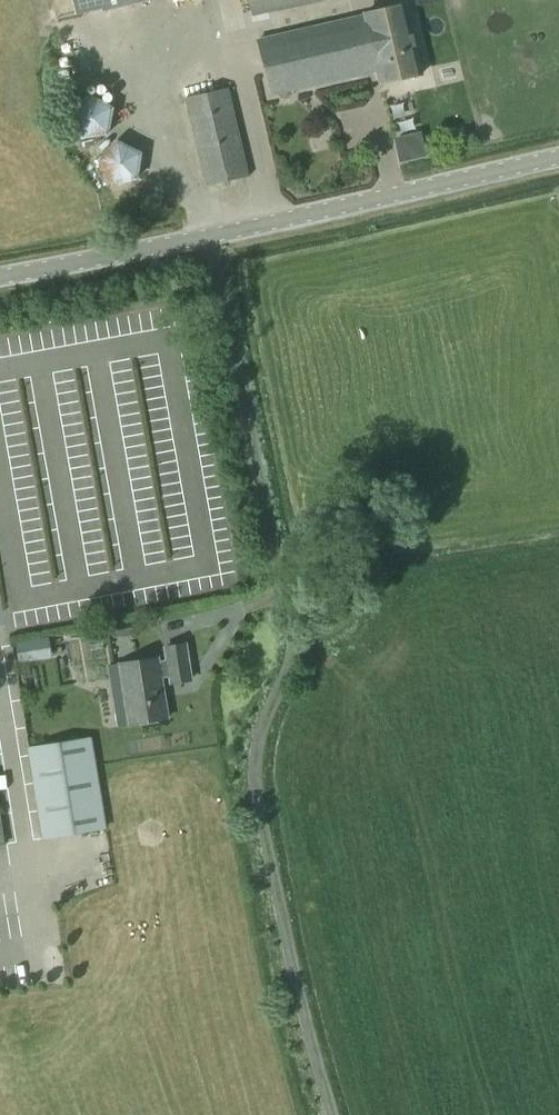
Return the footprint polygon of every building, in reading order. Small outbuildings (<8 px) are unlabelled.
[(147,0),(72,0),(75,13),(101,7),(102,11),(147,0)] [(296,0),(250,0),(252,10),(296,0)] [(422,75),(405,5),(364,14),(364,16),(259,40),(272,96),(278,94),(281,97),(285,99),(289,98),(292,95),(293,91),(377,72),(380,84),(422,75)] [(208,187),(248,177),(227,89),(186,98),(208,187)] [(81,139),(107,135),(112,108),(89,96),(70,115),(81,139)] [(110,184),(136,180),(140,154),(117,142),(98,160),(110,184)] [(113,637),(133,634),(132,626),(112,629),(113,637)] [(28,644),(16,646),(18,659),(31,656),(28,644)] [(193,683),(187,648),(167,651),(168,663),(160,665),(159,662),(121,668),(131,727),(140,726),(141,729),(160,726),(159,723),(169,721),(162,682),(171,680),(172,686),(193,683)] [(30,753),(45,843),(106,833),(91,742),(30,753)]
